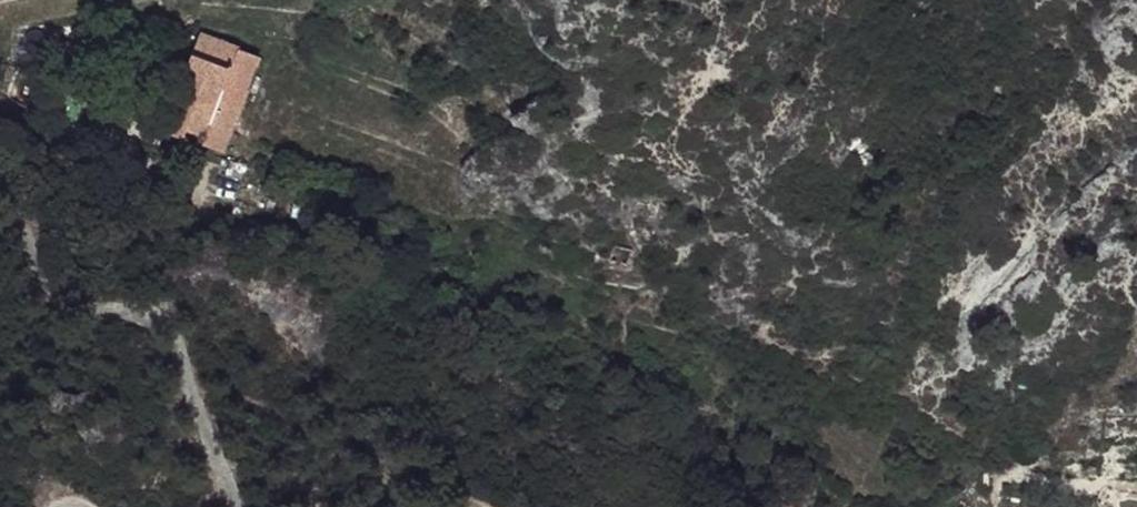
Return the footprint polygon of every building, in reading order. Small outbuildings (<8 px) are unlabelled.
[(194,40),(162,133),(183,140),(194,105),(213,111),(201,146),(223,154),(254,58),(194,40)] [(194,105),(183,140),(201,146),(213,111),(194,105)] [(634,246),(615,241),(612,258),(630,262),(634,246)]
